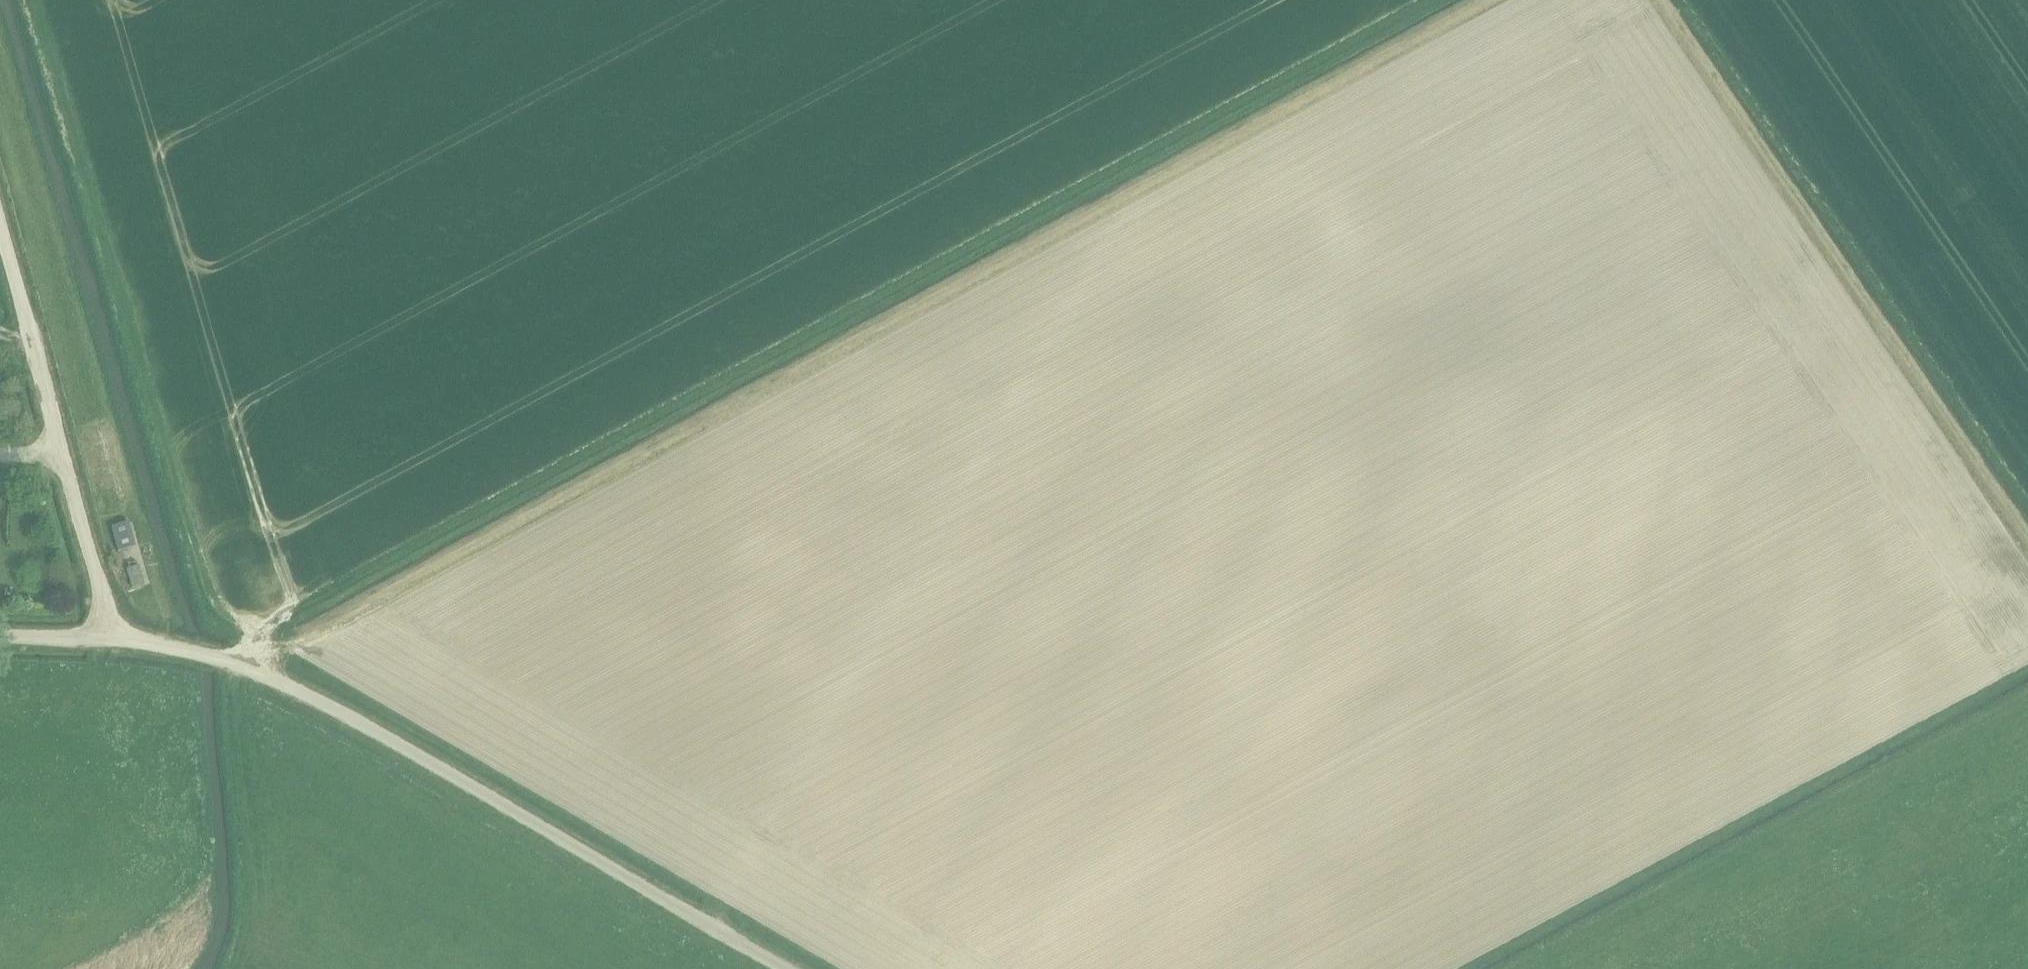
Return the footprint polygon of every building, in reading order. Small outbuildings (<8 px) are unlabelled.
[(127,523),(112,527),(119,552),(133,548),(127,523)] [(137,567),(129,569),(134,588),(143,586),(144,585),(145,585),(142,576),(139,566),(137,567)]
